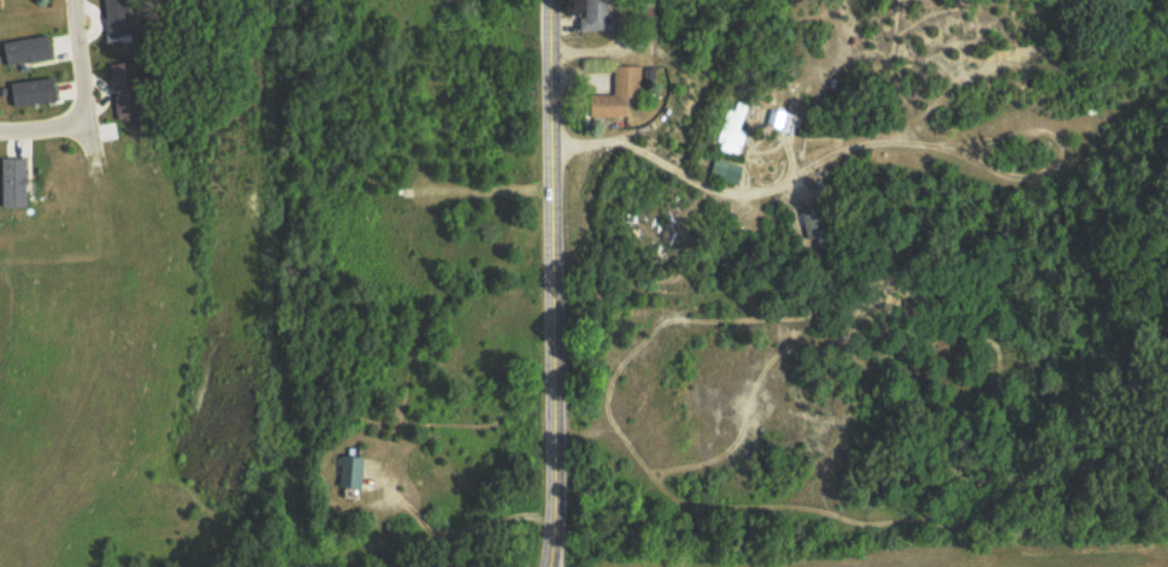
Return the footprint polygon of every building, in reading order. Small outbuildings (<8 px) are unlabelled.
[(105,34),(129,33),(127,0),(104,0),(105,34)] [(612,29),(612,17),(606,17),(607,0),(581,0),(580,28),(612,29)] [(1,40),(3,63),(50,58),(48,35),(1,40)] [(134,79),(134,62),(111,62),(112,80),(134,79)] [(626,116),(626,94),(641,95),(641,64),(615,64),(615,94),(587,94),(587,116),(626,116)] [(9,80),(10,103),(55,102),(55,78),(9,80)] [(717,147),(739,154),(747,130),(742,129),(750,103),(739,100),(736,110),(730,108),(717,147)] [(25,206),(26,157),(1,157),(0,186),(0,205),(25,206)] [(742,163),(714,158),(712,171),(728,174),(727,181),(738,183),(742,163)] [(359,486),(362,455),(340,452),(337,484),(359,486)]
